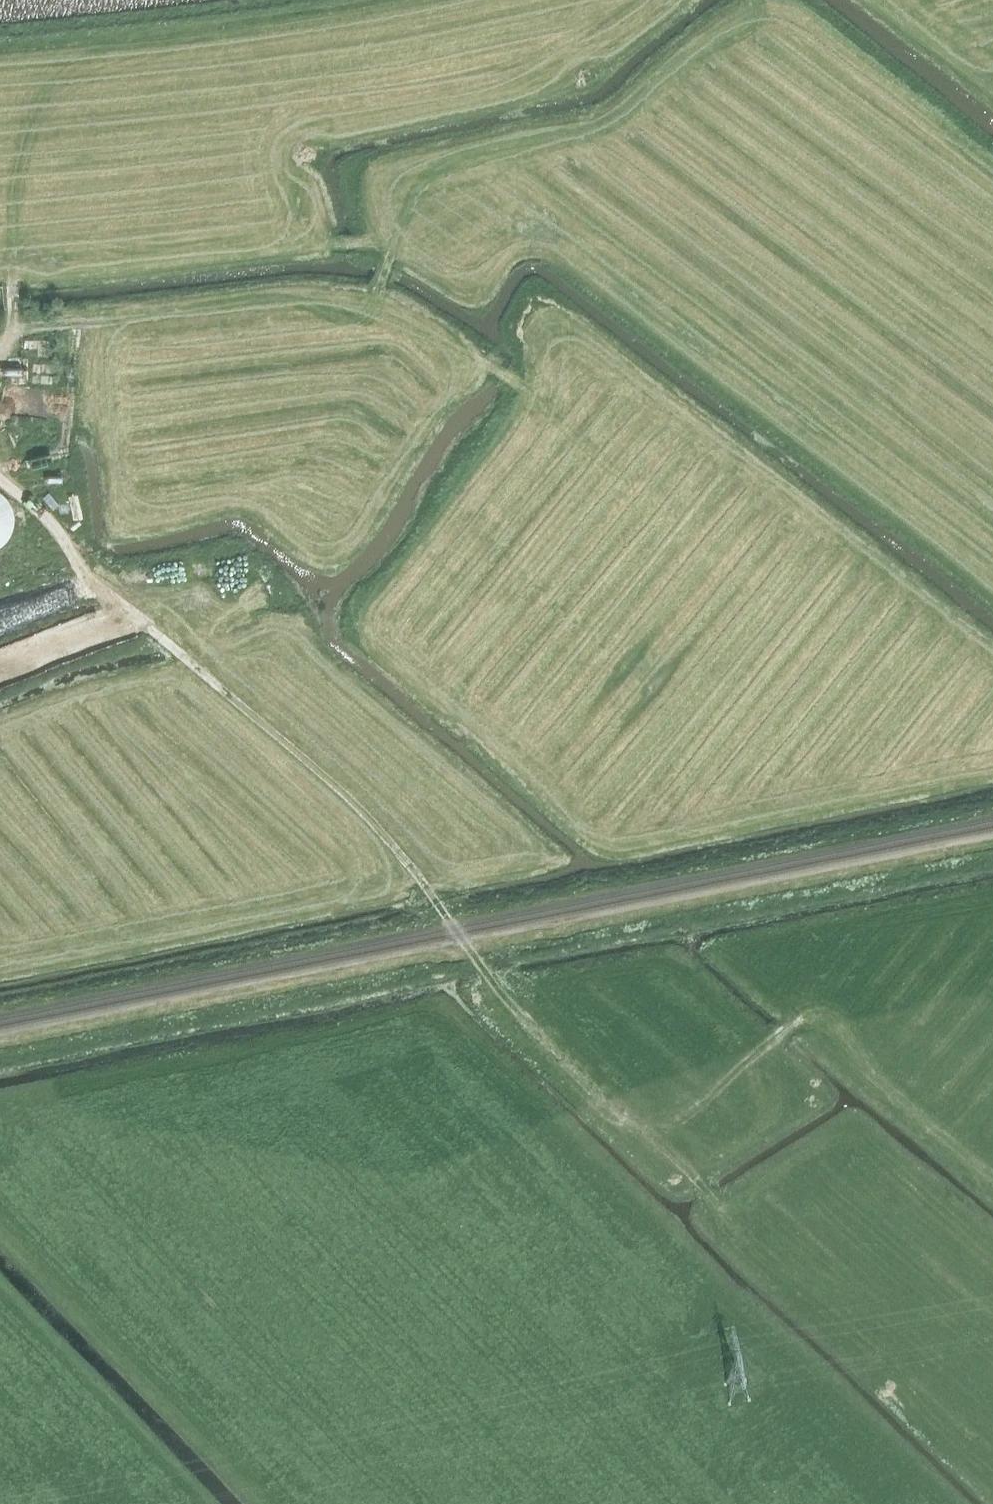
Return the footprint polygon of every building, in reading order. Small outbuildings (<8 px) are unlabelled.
[(14,519),(11,505),(3,495),(0,493),(0,546),(8,539),(12,531),(14,519)]
